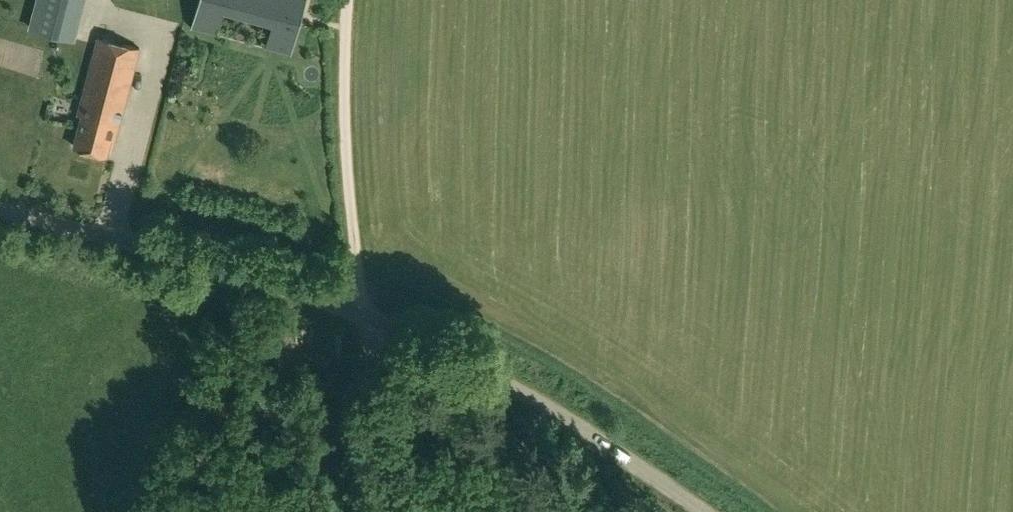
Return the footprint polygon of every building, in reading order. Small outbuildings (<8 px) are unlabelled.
[(33,28),(75,40),(85,0),(40,0),(33,28)] [(194,26),(218,33),(226,0),(200,0),(194,26)] [(280,3),(269,47),(294,53),(307,0),(269,0),(280,3)] [(141,49),(100,38),(79,116),(83,117),(75,147),(108,156),(112,140),(116,141),(141,49)]
